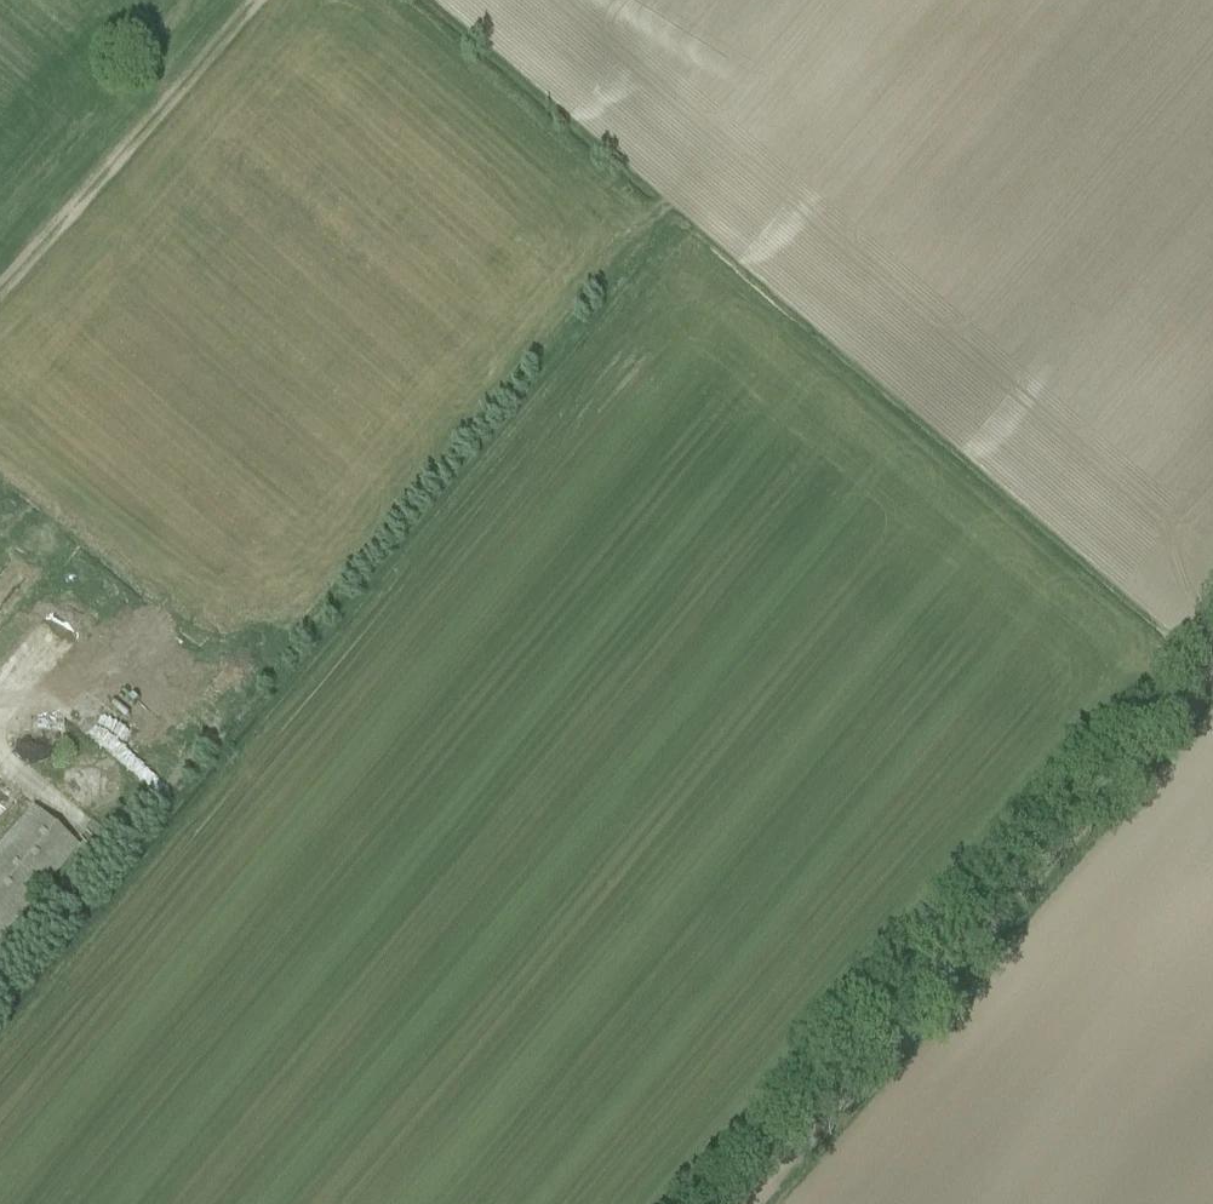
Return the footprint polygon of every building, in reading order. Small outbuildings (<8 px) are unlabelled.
[(79,849),(34,809),(0,848),(0,940),(79,849)]
